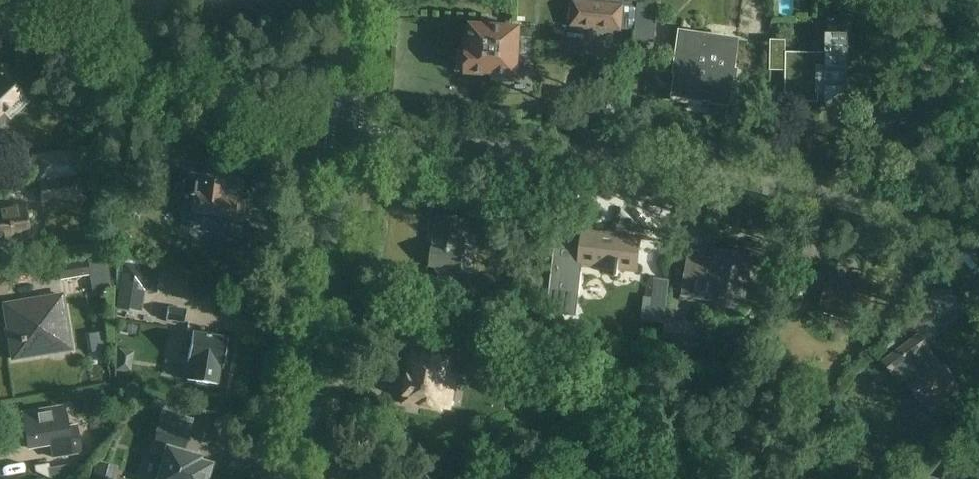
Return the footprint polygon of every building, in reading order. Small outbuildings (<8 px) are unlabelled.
[(640,0),(572,0),(570,26),(622,31),(622,28),(635,29),(640,0)] [(643,4),(637,40),(655,42),(660,7),(643,4)] [(470,50),(459,49),(457,49),(456,70),(468,71),(468,74),(518,77),(519,62),(530,63),(532,40),(520,39),(521,29),(472,25),(470,50)] [(729,104),(739,40),(681,32),(674,75),(675,75),(672,97),(704,102),(704,103),(712,105),(712,101),(729,104)] [(826,33),(826,57),(819,57),(819,55),(788,55),(788,99),(819,99),(819,93),(825,93),(825,105),(848,90),(849,34),(826,33)] [(772,50),(785,50),(785,41),(772,41),(772,50)] [(0,81),(0,126),(8,118),(4,113),(23,95),(5,76),(0,81)] [(74,149),(34,154),(38,180),(78,174),(77,172),(98,169),(95,149),(75,151),(74,149)] [(79,176),(38,182),(41,204),(82,198),(79,176)] [(221,233),(224,217),(237,219),(237,218),(242,219),(245,217),(247,204),(245,201),(240,200),(241,186),(227,184),(227,183),(211,181),(211,183),(187,179),(185,195),(198,197),(195,213),(199,214),(197,230),(221,233)] [(0,209),(0,247),(30,242),(24,205),(0,209)] [(459,270),(460,269),(467,218),(437,214),(430,264),(436,265),(436,267),(436,268),(437,271),(438,272),(439,274),(441,275),(443,277),(445,277),(447,278),(449,278),(451,277),(453,276),(455,275),(457,274),(457,273),(459,270)] [(476,240),(491,242),(494,221),(479,219),(476,240)] [(583,231),(582,235),(556,232),(546,313),(576,316),(582,264),(618,269),(619,266),(637,268),(641,238),(583,231)] [(753,271),(748,270),(751,255),(716,250),(714,259),(689,255),(682,295),(709,299),(711,292),(744,297),(746,287),(751,288),(753,271)] [(87,259),(56,264),(58,279),(90,274),(87,259)] [(123,266),(116,309),(139,313),(143,291),(155,293),(158,271),(123,266)] [(803,297),(811,276),(797,271),(789,292),(803,297)] [(831,274),(830,276),(821,273),(815,286),(825,290),(821,302),(862,317),(875,282),(861,277),(858,284),(831,274)] [(652,298),(649,322),(663,324),(668,280),(654,278),(652,298)] [(62,295),(5,305),(8,323),(6,326),(6,329),(6,332),(7,335),(8,338),(11,341),(14,359),(71,350),(62,295)] [(822,305),(819,312),(840,319),(842,311),(822,305)] [(183,324),(185,312),(167,309),(165,321),(183,324)] [(696,322),(666,318),(661,350),(667,350),(665,359),(680,361),(681,352),(692,354),(696,322)] [(224,351),(226,338),(186,332),(184,347),(189,348),(187,362),(190,362),(187,380),(196,381),(196,384),(207,385),(207,383),(216,385),(219,367),(222,367),(223,362),(224,362),(226,352),(224,351)] [(472,333),(464,376),(489,380),(497,338),(472,333)] [(893,375),(894,374),(902,384),(905,382),(930,414),(949,400),(944,394),(956,385),(935,357),(934,358),(928,349),(929,348),(918,334),(882,361),(893,375)] [(133,372),(136,351),(119,348),(116,370),(133,372)] [(455,381),(447,379),(451,359),(434,355),(433,352),(426,351),(423,353),(418,352),(417,357),(414,356),(409,381),(406,382),(404,389),(407,392),(405,401),(439,408),(449,410),(455,381)] [(27,444),(28,448),(29,448),(28,444),(49,441),(52,458),(81,453),(77,427),(68,429),(64,407),(22,414),(25,431),(21,432),(23,445),(27,444)] [(199,461),(200,457),(182,452),(188,431),(160,423),(155,442),(169,446),(159,478),(207,478),(211,465),(199,461)] [(115,467),(97,462),(92,478),(111,478),(115,467)] [(971,467),(977,478),(978,478),(978,463),(971,467)] [(35,472),(49,478),(48,469),(50,468),(49,464),(34,466),(35,472)]
